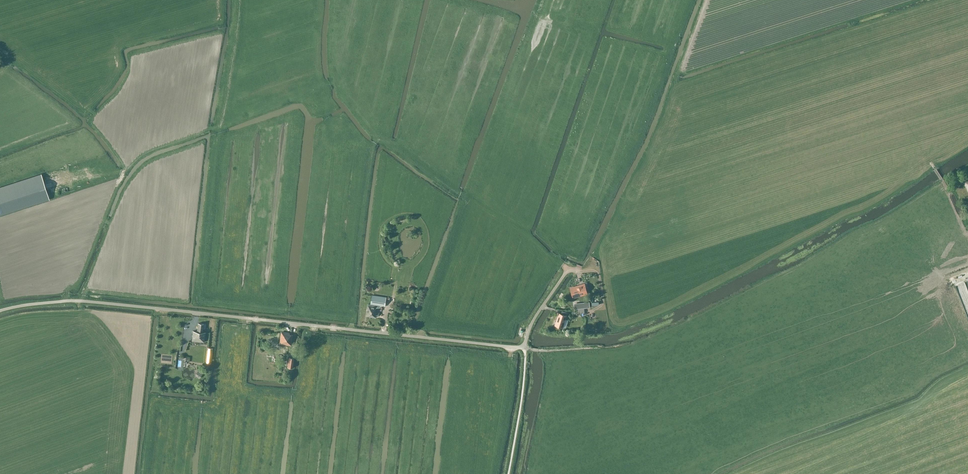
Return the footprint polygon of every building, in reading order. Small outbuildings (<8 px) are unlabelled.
[(0,187),(0,215),(50,199),(41,173),(0,187)] [(570,287),(573,298),(588,294),(585,283),(570,287)] [(382,310),(382,306),(385,306),(386,299),(389,300),(389,297),(386,297),(372,295),(371,304),(368,304),(367,316),(375,318),(376,315),(379,315),(380,310),(382,310)] [(555,325),(559,326),(563,327),(567,313),(562,311),(562,314),(559,313),(555,325)] [(203,328),(205,328),(206,324),(198,323),(197,332),(193,332),(192,340),(205,342),(206,333),(205,333),(205,332),(203,332),(203,328)] [(279,344),(291,346),(293,335),(289,334),(289,333),(281,332),(280,338),(279,344)]
